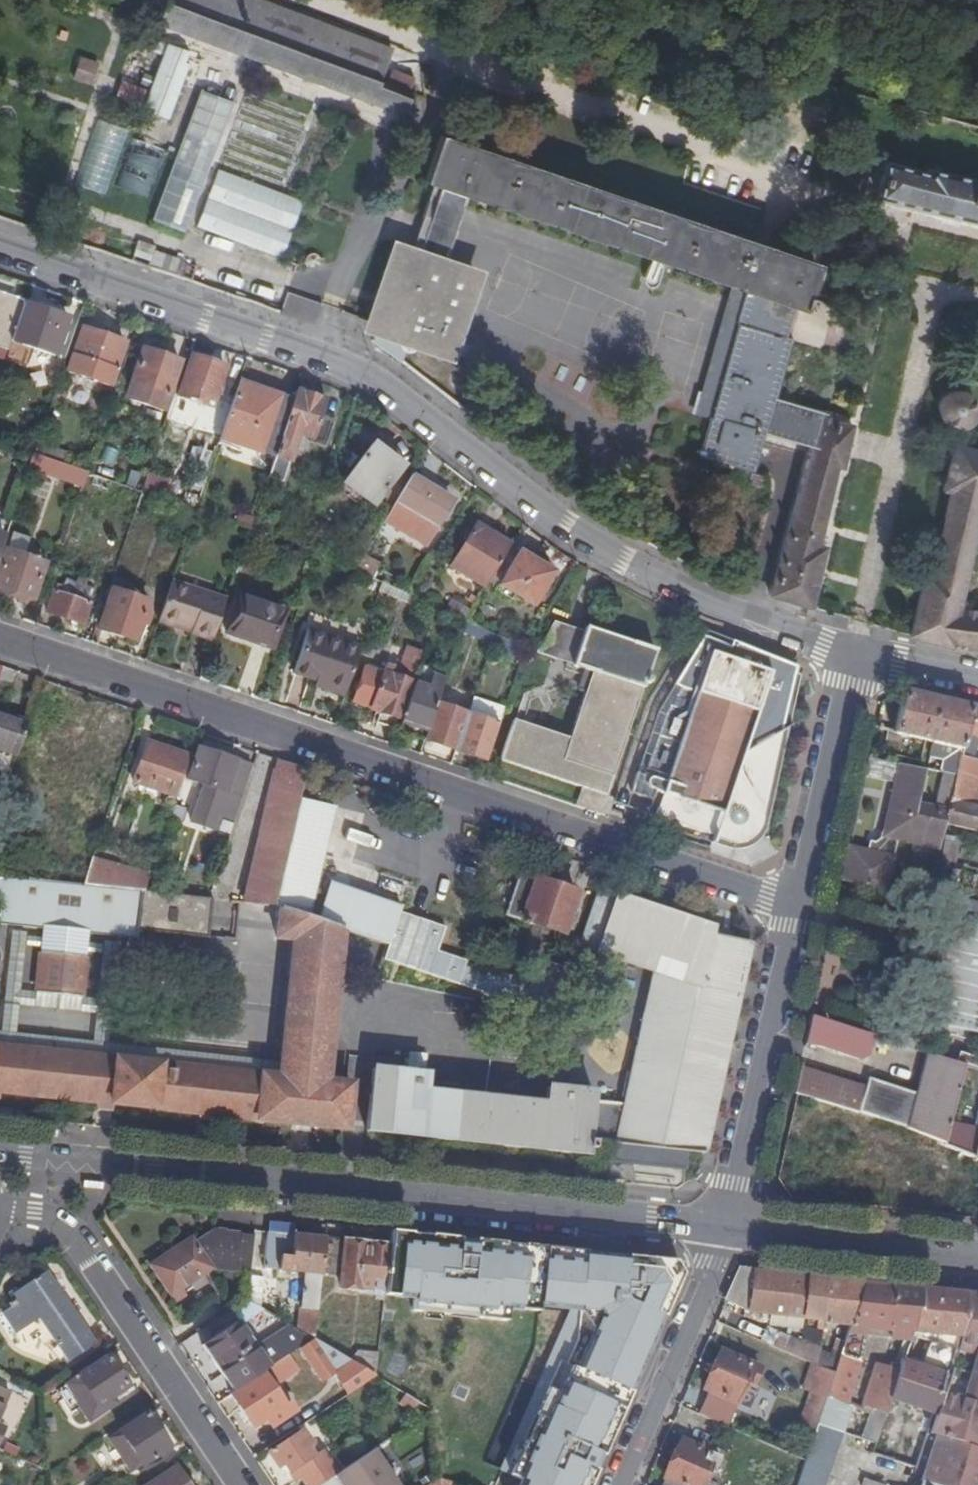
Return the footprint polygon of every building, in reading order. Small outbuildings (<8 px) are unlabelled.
[(158,25),(239,55),(237,60),(399,122),(408,99),(378,87),(389,58),(238,1),(229,24),(216,19),(224,0),(167,0),(158,25)] [(236,0),(224,0),(216,19),(229,24),(238,1),(236,0)] [(165,49),(139,115),(165,125),(190,58),(165,49)] [(71,78),(92,83),(97,60),(76,56),(71,78)] [(137,104),(143,88),(121,80),(115,96),(137,104)] [(200,92),(185,137),(212,146),(228,102),(200,92)] [(116,184),(147,195),(164,149),(134,137),(116,184)] [(185,225),(212,146),(185,137),(157,216),(185,225)] [(818,267),(441,140),(426,185),(434,187),(468,199),(734,289),(748,294),(710,422),(700,458),(752,473),(762,436),(811,451),(770,599),(812,611),(813,605),(824,552),(818,551),(836,470),(841,471),(850,434),(852,432),(852,429),(827,422),(829,413),(819,411),(816,419),(818,420),(817,423),(769,409),(804,310),(809,312),(813,302),(807,299),(818,267)] [(319,189),(225,156),(197,235),(292,268),(319,189)] [(929,171),(928,174),(888,165),(879,201),(977,227),(977,183),(929,171)] [(468,199),(434,187),(428,203),(437,206),(431,223),(422,221),(413,252),(430,258),(446,264),(468,199)] [(437,206),(428,203),(422,221),(431,223),(437,206)] [(121,239),(113,260),(148,271),(155,251),(121,239)] [(400,258),(392,255),(370,320),(368,326),(376,329),(373,337),(375,338),(372,347),(376,348),(402,368),(405,363),(408,357),(409,358),(412,358),(416,356),(417,352),(417,349),(444,358),(446,349),(455,352),(478,283),(469,280),(472,273),(446,264),(430,258),(413,252),(403,249),(400,258)] [(748,294),(734,289),(695,418),(710,422),(748,294)] [(287,294),(282,312),(315,320),(319,302),(287,294)] [(0,299),(0,348),(4,350),(7,344),(20,305),(0,299)] [(63,321),(20,305),(7,344),(51,358),(63,321)] [(119,347),(79,332),(64,375),(76,379),(74,383),(79,385),(81,381),(105,389),(119,347)] [(175,365),(138,353),(121,402),(158,415),(175,365)] [(221,371),(190,360),(175,403),(208,414),(221,371)] [(236,385),(218,440),(272,459),(290,403),(236,385)] [(937,411),(938,417),(939,418),(941,422),(944,424),(949,428),(952,429),(956,429),(960,428),(963,428),(970,423),(974,417),(975,409),(973,402),(969,396),(965,393),(962,391),(954,391),(947,393),(944,395),(941,398),(938,405),(937,411)] [(294,395),(290,403),(272,459),(259,495),(274,500),(295,437),(322,447),(331,422),(318,417),(322,404),(294,395)] [(198,415),(192,428),(209,435),(215,422),(198,415)] [(909,638),(927,643),(950,649),(977,653),(977,654),(977,613),(958,611),(977,522),(977,433),(959,429),(942,494),(948,496),(929,576),(923,575),(910,634),(909,638)] [(369,448),(342,484),(371,507),(398,471),(369,448)] [(34,449),(31,456),(64,467),(66,460),(34,449)] [(321,467),(328,469),(334,451),(326,450),(321,467)] [(28,455),(24,469),(79,489),(84,475),(64,467),(31,456),(28,455)] [(85,490),(90,478),(84,475),(79,489),(85,490)] [(411,476),(394,505),(437,529),(445,514),(440,510),(447,497),(411,476)] [(193,513),(183,509),(178,524),(188,527),(193,513)] [(487,582),(505,549),(473,528),(449,569),(482,589),(487,582)] [(547,576),(505,549),(487,582),(529,607),(547,576)] [(3,553),(0,561),(0,591),(29,601),(41,565),(3,553)] [(373,578),(379,562),(362,555),(356,571),(373,578)] [(169,585),(156,624),(187,635),(187,637),(209,644),(223,603),(169,585)] [(58,589),(53,587),(45,613),(79,624),(85,604),(57,595),(58,589)] [(144,602),(109,590),(95,630),(130,642),(136,623),(142,625),(146,613),(140,611),(144,602)] [(242,618),(233,615),(226,636),(270,651),(281,615),(246,604),(242,618)] [(533,656),(570,669),(581,633),(553,624),(533,656)] [(584,629),(581,633),(570,669),(589,676),(568,741),(511,722),(500,763),(604,798),(652,658),(653,652),(584,629)] [(314,685),(329,643),(305,635),(291,677),(314,685)] [(701,639),(673,687),(679,691),(667,712),(645,778),(638,776),(631,797),(653,805),(659,808),(655,822),(714,842),(716,839),(727,843),(731,844),(736,844),(742,841),(748,840),(753,835),(756,830),(758,823),(760,816),(761,807),(761,797),(762,789),(763,783),(765,775),(768,767),(770,759),(771,754),(771,747),(771,741),(774,739),(777,737),(781,724),(783,712),(786,698),(789,682),(792,672),(780,665),(752,654),(730,644),(727,649),(701,639)] [(323,693),(341,699),(357,653),(329,643),(314,685),(323,689),(323,693)] [(409,686),(420,653),(406,649),(395,681),(389,679),(392,670),(385,668),(370,712),(379,716),(376,726),(391,731),(406,685),(409,686)] [(378,677),(363,672),(352,705),(367,710),(378,677)] [(716,839),(714,842),(712,847),(737,855),(744,855),(747,853),(753,850),(761,842),(765,830),(792,703),(799,676),(792,672),(789,682),(786,698),(783,712),(781,724),(777,737),(774,739),(771,741),(771,747),(771,754),(770,759),(768,767),(765,775),(763,783),(762,789),(761,797),(761,807),(760,816),(758,823),(756,830),(753,835),(748,840),(742,841),(736,844),(731,844),(727,843),(716,839)] [(433,708),(440,686),(431,684),(428,692),(412,688),(397,733),(412,739),(416,728),(425,732),(433,708)] [(679,691),(673,687),(657,714),(638,776),(645,778),(667,712),(679,691)] [(965,736),(972,708),(918,696),(903,693),(894,734),(933,744),(929,758),(943,762),(940,775),(955,779),(960,757),(965,736)] [(62,728),(55,748),(69,752),(75,733),(72,731),(78,712),(41,698),(34,718),(62,728)] [(464,718),(433,708),(425,732),(421,743),(452,753),(464,718)] [(972,708),(965,736),(977,739),(977,710),(972,708)] [(120,725),(83,713),(75,733),(69,752),(106,765),(120,725)] [(14,756),(21,735),(25,723),(0,716),(0,752),(14,756)] [(452,753),(483,764),(495,729),(464,718),(452,753)] [(55,748),(32,740),(26,757),(32,760),(30,764),(25,762),(13,793),(50,807),(60,777),(69,752),(55,748)] [(145,745),(132,785),(173,799),(186,760),(145,745)] [(252,772),(198,753),(188,783),(204,789),(203,793),(208,795),(202,810),(198,809),(191,825),(213,833),(218,819),(234,824),(252,772)] [(960,757),(955,779),(945,824),(977,832),(977,806),(977,805),(977,761),(960,757)] [(868,758),(864,777),(895,785),(890,805),(883,838),(886,837),(888,838),(885,855),(849,846),(841,881),(885,891),(896,840),(898,840),(899,840),(900,835),(941,843),(943,836),(945,824),(955,779),(868,758)] [(318,778),(289,768),(276,806),(305,815),(308,805),(318,778)] [(208,795),(203,793),(198,809),(202,810),(208,795)] [(273,908),(279,911),(329,928),(355,857),(366,826),(308,805),(305,815),(273,908)] [(659,808),(653,805),(648,819),(655,822),(659,808)] [(305,815),(276,806),(242,907),(270,917),(273,908),(305,815)] [(101,826),(49,809),(24,879),(81,886),(89,862),(101,826)] [(897,844),(939,853),(940,848),(941,843),(900,835),(899,840),(898,840),(897,844)] [(949,837),(943,836),(941,843),(940,848),(946,849),(949,837)] [(89,862),(81,886),(140,893),(144,879),(89,862)] [(81,886),(24,879),(0,877),(0,924),(46,930),(44,952),(40,953),(36,993),(79,998),(84,959),(80,957),(83,934),(136,939),(137,931),(208,939),(211,901),(184,898),(171,897),(140,893),(81,886)] [(530,929),(522,953),(537,958),(545,934),(558,938),(572,897),(535,883),(530,883),(519,880),(504,919),(530,929)] [(174,885),(171,897),(184,898),(186,887),(174,885)] [(633,971),(649,978),(737,997),(747,947),(709,937),(709,931),(616,897),(595,956),(633,971)] [(344,1130),(349,1086),(325,1083),(342,932),(329,928),(279,911),(276,942),(293,945),(278,1079),(0,1048),(0,1093),(344,1130)] [(943,920),(921,1022),(977,1035),(977,927),(943,920)] [(470,961),(403,943),(400,952),(387,948),(376,984),(433,997),(465,1003),(468,984),(465,982),(470,961)] [(642,1043),(649,978),(634,974),(627,1040),(642,1043)] [(649,978),(642,1043),(722,1061),(731,1023),(737,997),(649,978)] [(871,1052),(876,1039),(865,1035),(811,1019),(806,1044),(860,1058),(871,1052)] [(642,1043),(627,1040),(624,1065),(640,1066),(642,1043)] [(640,1066),(624,1065),(620,1106),(609,1105),(605,1147),(609,1148),(608,1163),(605,1169),(603,1170),(601,1182),(630,1185),(628,1167),(682,1173),(684,1155),(700,1157),(722,1061),(642,1043),(640,1066)] [(405,1066),(423,1069),(425,1055),(407,1052),(405,1066)] [(977,1070),(977,1059),(959,1052),(956,1064),(967,1066),(977,1070)] [(875,1122),(945,1145),(967,1066),(956,1064),(928,1055),(919,1087),(871,1075),(868,1085),(801,1066),(795,1094),(839,1109),(875,1122)] [(425,1093),(426,1078),(372,1071),(366,1133),(421,1139),(425,1093)] [(485,1101),(480,1147),(540,1154),(543,1107),(545,1089),(543,1089),(541,1107),(485,1101)] [(543,1107),(540,1154),(585,1158),(586,1145),(605,1147),(609,1105),(590,1103),(590,1094),(545,1089),(543,1107)] [(425,1093),(421,1139),(480,1147),(485,1101),(425,1093)] [(966,1139),(963,1152),(974,1157),(977,1143),(966,1139)] [(252,1274),(252,1277),(264,1278),(262,1305),(277,1307),(279,1282),(275,1281),(276,1270),(265,1269),(269,1233),(256,1231),(255,1236),(252,1274)] [(548,1248),(394,1231),(392,1248),(388,1288),(387,1296),(543,1306),(548,1248)] [(213,1270),(252,1274),(255,1236),(216,1232),(197,1244),(193,1238),(152,1266),(172,1296),(174,1297),(178,1303),(188,1296),(184,1290),(213,1270)] [(265,1269),(276,1270),(305,1274),(300,1331),(315,1340),(323,1274),(326,1239),(269,1233),(265,1269)] [(341,1241),(326,1239),(323,1274),(338,1274),(341,1241)] [(388,1288),(392,1248),(346,1244),(342,1284),(388,1288)] [(604,1317),(581,1366),(630,1388),(681,1276),(673,1261),(548,1248),(543,1306),(600,1310),(604,1317)] [(736,1278),(725,1302),(746,1312),(814,1320),(814,1329),(821,1330),(822,1320),(826,1278),(748,1270),(736,1278)] [(12,1307),(4,1312),(17,1330),(39,1315),(61,1347),(57,1350),(65,1362),(70,1360),(71,1360),(95,1344),(48,1273),(12,1296),(15,1300),(10,1304),(12,1307)] [(264,1278),(252,1277),(249,1300),(262,1308),(262,1305),(264,1278)] [(826,1278),(822,1320),(851,1322),(864,1282),(826,1278)] [(879,1284),(864,1282),(851,1322),(840,1354),(853,1358),(866,1327),(875,1328),(877,1306),(879,1284)] [(919,1316),(921,1289),(879,1284),(877,1306),(875,1328),(885,1329),(914,1332),(919,1316)] [(923,1366),(911,1362),(904,1360),(901,1370),(891,1398),(935,1412),(938,1401),(944,1385),(955,1351),(958,1344),(965,1323),(968,1294),(921,1289),(919,1316),(914,1332),(933,1334),(923,1366)] [(968,1294),(965,1323),(958,1344),(955,1351),(944,1385),(938,1401),(935,1412),(930,1426),(928,1433),(936,1435),(940,1437),(977,1449),(977,1295),(968,1294)] [(201,1332),(209,1343),(240,1322),(233,1311),(201,1332)] [(235,1392),(263,1374),(272,1369),(282,1362),(315,1340),(300,1331),(295,1328),(260,1351),(240,1322),(209,1343),(205,1346),(235,1392)] [(781,1333),(775,1346),(812,1362),(818,1364),(819,1348),(781,1333)] [(351,1362),(317,1341),(303,1350),(317,1371),(328,1363),(342,1383),(341,1383),(350,1395),(376,1377),(351,1362)] [(704,1389),(736,1404),(745,1384),(752,1385),(758,1368),(720,1352),(704,1389)] [(358,1353),(351,1362),(376,1377),(379,1356),(358,1353)] [(826,1395),(847,1403),(861,1360),(840,1354),(834,1371),(830,1383),(826,1395)] [(78,1402),(92,1422),(118,1405),(113,1398),(129,1387),(109,1357),(69,1384),(80,1400),(78,1402)] [(282,1362),(272,1369),(278,1379),(289,1372),(282,1362)] [(818,1364),(812,1362),(804,1389),(810,1392),(798,1428),(813,1433),(816,1425),(820,1412),(826,1395),(830,1383),(834,1371),(818,1364)] [(875,1444),(891,1398),(901,1370),(878,1363),(861,1409),(871,1414),(863,1440),(875,1444)] [(285,1407),(263,1374),(235,1392),(231,1396),(252,1428),(285,1407)] [(524,1484),(584,1484),(619,1403),(569,1381),(524,1484)] [(10,1393),(0,1388),(0,1415),(10,1393)] [(816,1425),(843,1434),(852,1406),(847,1403),(826,1395),(820,1412),(816,1425)] [(419,1404),(407,1396),(401,1406),(413,1413),(419,1404)] [(169,1446),(146,1412),(109,1437),(131,1471),(169,1446)] [(816,1425),(813,1433),(803,1461),(796,1484),(826,1484),(843,1434),(816,1425)] [(307,1484),(322,1484),(335,1477),(338,1474),(322,1451),(313,1459),(307,1450),(313,1446),(303,1432),(270,1454),(280,1468),(285,1465),(297,1483),(304,1479),(307,1484)] [(930,1458),(977,1474),(977,1449),(940,1437),(936,1435),(928,1433),(917,1467),(926,1470),(930,1458)] [(662,1484),(701,1484),(706,1472),(712,1475),(719,1457),(681,1441),(664,1479),(665,1480),(662,1484)] [(335,1477),(340,1484),(396,1484),(374,1451),(338,1474),(335,1477)] [(943,1484),(976,1484),(977,1478),(977,1474),(930,1458),(926,1470),(924,1479),(943,1484)] [(176,1467),(150,1484),(189,1484),(176,1467)]
